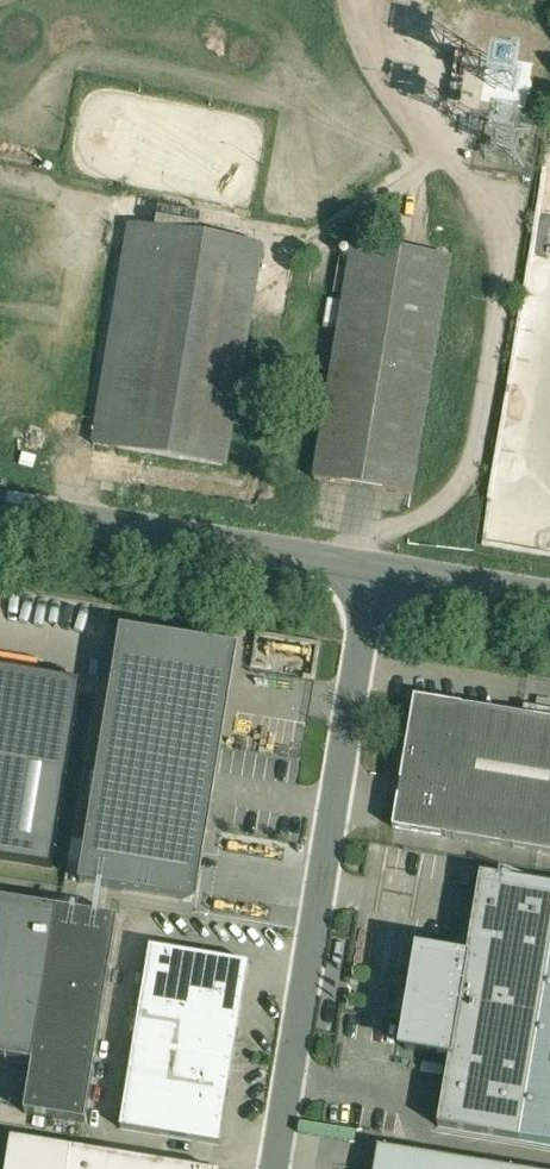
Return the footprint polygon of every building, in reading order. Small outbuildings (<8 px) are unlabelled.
[(94,444),(222,465),(258,247),(131,226),(94,444)] [(411,495),(451,258),(354,242),(315,479),(411,495)] [(183,900),(225,645),(121,628),(80,883),(183,900)] [(54,869),(85,682),(0,668),(0,860),(54,869)] [(439,702),(415,698),(394,828),(446,836),(549,853),(549,710),(525,706),(523,715),(468,706),(439,702)] [(519,1141),(549,1146),(549,886),(481,874),(480,878),(484,879),(470,958),(456,956),(456,958),(422,953),(418,977),(410,976),(406,1000),(414,1001),(406,1049),(439,1055),(439,1058),(453,1060),(442,1123),(438,1123),(438,1127),(519,1141)] [(108,990),(119,920),(0,900),(0,1111),(24,1115),(24,1114),(86,1124),(108,990)] [(150,947),(120,1129),(214,1144),(244,962),(150,947)] [(73,1148),(12,1137),(6,1168),(204,1168),(73,1148)] [(378,1147),(374,1168),(509,1168),(378,1147)]
